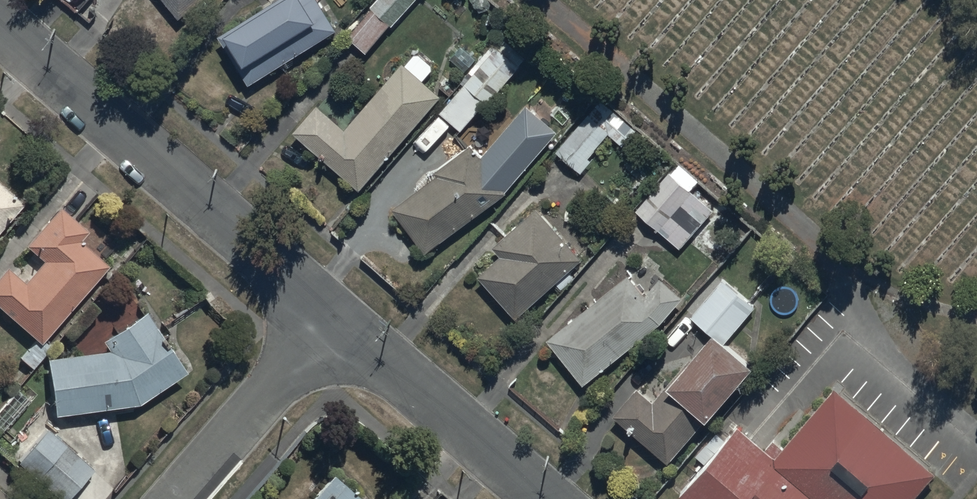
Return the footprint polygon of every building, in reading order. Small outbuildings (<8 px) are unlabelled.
[(179,16),(198,0),(166,0),(179,16)] [(319,0),(273,0),(219,33),(249,82),(337,28),(319,0)] [(373,6),(349,36),(367,51),(390,23),(393,25),(414,0),(374,0),(371,4),(373,6)] [(489,101),(525,58),(499,37),(439,111),(461,129),(486,99),(489,101)] [(414,52),(405,63),(402,61),(345,125),(318,101),(293,129),(359,188),(442,95),(423,79),(432,69),(431,62),(419,52),(414,52)] [(588,156),(607,133),(623,146),(638,127),(601,96),(556,150),(581,171),(591,159),(588,156)] [(557,130),(525,103),(480,156),(470,143),(434,169),(437,173),(393,207),(427,251),(507,190),(557,130)] [(699,180),(679,163),(671,172),(668,169),(635,209),(681,248),(714,208),(691,188),(699,180)] [(0,183),(0,230),(23,202),(0,183)] [(31,248),(44,259),(25,281),(7,266),(0,274),(0,305),(42,341),(107,263),(79,239),(87,229),(59,206),(27,244),(31,248)] [(583,259),(537,206),(493,245),(501,254),(479,273),(517,316),(583,259)] [(646,293),(629,273),(547,338),(583,384),(662,322),(683,296),(659,276),(646,293)] [(755,307),(723,279),(705,300),(698,294),(685,309),(712,331),(654,398),(638,385),(613,414),(668,462),(755,360),(729,338),(755,307)] [(185,371),(145,311),(103,339),(110,349),(48,358),(53,414),(139,402),(185,371)] [(681,498),(916,498),(938,475),(833,381),(766,456),(738,431),(679,497),(681,498)] [(45,427),(17,460),(63,498),(69,498),(95,469),(45,427)] [(310,498),(363,498),(332,473),(310,498)] [(0,487),(0,498),(14,498),(0,487)]
